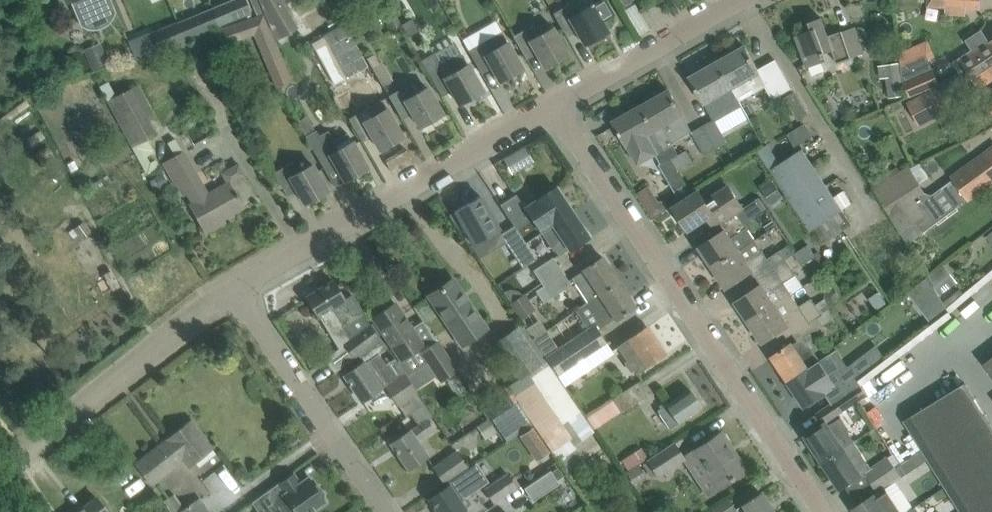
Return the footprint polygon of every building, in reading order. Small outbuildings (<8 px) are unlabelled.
[(68,2),(71,1),(79,19),(81,26),(116,11),(113,5),(111,0),(67,0),(68,2)] [(220,25),(251,11),(246,0),(231,0),(212,8),(220,25)] [(275,41),(298,28),(282,0),(259,0),(264,14),(275,41)] [(572,2),(553,13),(566,36),(567,35),(565,31),(574,26),(584,44),(607,31),(601,21),(612,15),(604,0),(600,0),(592,4),(591,3),(590,4),(590,5),(578,12),(572,2)] [(622,8),(623,8),(622,7),(629,3),(632,0),(617,0),(622,8)] [(947,6),(980,8),(980,0),(928,0),(928,5),(947,6)] [(294,16),(305,36),(327,24),(317,4),(294,16)] [(636,4),(624,10),(639,35),(650,29),(636,4)] [(212,8),(178,23),(151,34),(158,50),(220,25),(212,8)] [(392,30),(401,24),(393,11),(384,16),(392,30)] [(292,81),(275,41),(264,14),(214,30),(219,46),(254,35),(266,64),(277,88),(292,81)] [(796,35),(803,54),(808,67),(828,60),(825,53),(833,50),(835,57),(837,63),(864,53),(862,46),(855,27),(842,31),(841,31),(828,36),(821,17),(809,22),(811,30),(796,35)] [(411,18),(401,24),(408,36),(418,30),(411,18)] [(513,36),(517,42),(526,59),(527,59),(525,54),(534,49),(545,67),(567,54),(549,22),(536,30),(533,25),(513,36)] [(468,50),(471,56),(481,73),(482,73),(480,69),(489,63),(499,81),(522,68),(501,31),(468,50)] [(84,50),(92,69),(109,62),(101,42),(84,50)] [(967,68),(980,88),(991,80),(991,42),(962,61),(967,68)] [(939,85),(938,84),(922,43),(900,53),(904,82),(910,97),(939,85)] [(746,47),(718,63),(740,100),(766,86),(773,98),(791,88),(776,61),(759,70),(746,47)] [(432,53),(421,59),(441,96),(442,95),(440,91),(449,86),(460,104),(482,91),(472,73),(461,54),(440,66),(432,53)] [(376,56),(368,60),(383,86),(393,80),(382,61),(380,62),(376,56)] [(383,86),(368,60),(366,57),(357,62),(363,72),(361,73),(372,92),(376,90),(383,86)] [(960,58),(953,62),(960,72),(967,68),(962,61),(960,58)] [(740,100),(718,63),(690,78),(704,103),(705,103),(713,116),(723,110),(725,115),(742,106),(740,100)] [(886,78),(887,86),(889,97),(904,95),(899,63),(879,66),(881,79),(886,78)] [(959,72),(938,84),(939,85),(946,97),(967,86),(959,72)] [(132,87),(116,96),(108,81),(100,85),(108,100),(133,146),(147,139),(157,134),(149,120),(132,87)] [(388,95),(392,101),(402,118),(403,118),(400,114),(410,108),(420,126),(442,114),(427,86),(413,94),(407,84),(388,95)] [(907,102),(920,126),(950,111),(937,87),(907,102)] [(669,90),(641,106),(665,148),(672,144),(673,145),(673,144),(670,139),(690,128),(683,115),(679,108),(669,90)] [(785,98),(799,120),(810,113),(795,91),(785,98)] [(402,137),(381,99),(348,118),(361,141),(362,141),(360,137),(369,131),(380,149),(402,137)] [(978,114),(985,124),(991,119),(991,104),(978,114)] [(657,154),(684,201),(692,195),(681,177),(678,171),(671,159),(679,155),(673,144),(673,145),(672,144),(665,148),(641,106),(627,114),(626,112),(617,117),(618,119),(614,122),(627,146),(628,146),(639,164),(657,154)] [(715,119),(703,125),(716,149),(728,142),(715,119)] [(329,132),(320,137),(316,130),(315,130),(311,123),(301,128),(326,173),(327,173),(325,168),(334,163),(345,181),(368,168),(353,141),(339,149),(329,132)] [(788,134),(796,149),(815,137),(806,123),(788,134)] [(716,149),(703,125),(692,132),(705,155),(716,149)] [(165,161),(178,184),(184,194),(187,192),(193,203),(190,205),(206,232),(218,225),(216,222),(242,207),(228,183),(244,174),(237,163),(221,173),(227,184),(207,195),(195,174),(175,138),(167,142),(175,156),(165,161)] [(514,154),(522,167),(532,161),(524,148),(514,154)] [(916,199),(926,215),(917,221),(924,232),(957,209),(956,207),(967,199),(968,201),(990,185),(991,183),(991,149),(952,178),(953,180),(933,195),(926,193),(916,199)] [(671,159),(678,171),(693,162),(686,150),(679,155),(671,159)] [(809,231),(814,228),(833,215),(834,215),(842,209),(834,197),(803,150),(770,171),(809,231)] [(74,160),(67,163),(71,170),(78,167),(74,160)] [(273,173),(277,179),(287,196),(288,195),(285,191),(295,186),(305,204),(328,191),(312,164),(299,172),(293,162),(273,173)] [(898,167),(871,184),(907,243),(924,232),(917,221),(926,215),(916,199),(926,193),(910,166),(901,171),(898,167)] [(154,178),(159,187),(167,183),(162,174),(154,178)] [(714,228),(720,224),(737,212),(745,207),(729,183),(705,200),(699,191),(692,195),(684,201),(674,208),(675,209),(671,211),(677,221),(681,219),(689,230),(708,218),(714,228)] [(541,232),(572,212),(555,187),(537,199),(534,193),(521,202),(516,194),(500,205),(511,221),(514,225),(516,228),(531,218),(541,232)] [(844,190),(834,197),(842,209),(852,203),(844,190)] [(658,200),(655,195),(642,203),(652,218),(668,208),(663,200),(658,200)] [(454,212),(464,229),(466,232),(473,244),(488,235),(498,229),(491,217),(492,216),(481,196),(454,212)] [(766,209),(759,198),(749,205),(756,215),(766,209)] [(834,215),(833,215),(843,231),(852,225),(842,209),(834,215)] [(588,237),(572,212),(541,232),(557,256),(568,249),(569,250),(588,237)] [(713,267),(739,250),(755,239),(737,212),(720,224),(724,231),(700,247),(713,267)] [(954,213),(934,227),(934,228),(939,235),(939,236),(960,221),(954,213)] [(833,215),(814,228),(823,240),(827,237),(830,240),(843,231),(833,215)] [(91,232),(84,221),(74,228),(81,239),(91,232)] [(516,228),(514,225),(500,234),(522,267),(536,258),(516,228)] [(752,272),(756,278),(785,258),(780,250),(768,259),(763,251),(747,262),(739,250),(713,267),(727,288),(752,272)] [(529,291),(541,283),(561,270),(553,257),(533,270),(537,276),(525,284),(529,291)] [(571,278),(587,302),(618,282),(602,257),(582,270),(583,271),(571,278)] [(736,302),(749,322),(792,294),(784,283),(796,274),(785,258),(756,278),(761,286),(736,302)] [(945,264),(928,276),(937,291),(939,294),(940,295),(957,282),(955,278),(945,264)] [(561,270),(541,283),(543,286),(536,291),(543,303),(571,285),(561,270)] [(927,277),(907,292),(932,324),(950,311),(947,307),(944,302),(940,295),(939,294),(937,291),(928,276),(927,277)] [(429,295),(441,312),(463,344),(486,327),(452,279),(429,295)] [(324,312),(344,345),(354,358),(380,338),(369,323),(352,295),(344,300),(332,280),(317,290),(315,287),(307,292),(308,295),(306,297),(318,316),(324,312)] [(558,347),(546,330),(534,339),(558,375),(585,356),(606,342),(598,330),(603,326),(615,319),(635,307),(618,282),(587,302),(575,310),(587,328),(558,347)] [(787,326),(792,333),(822,313),(831,307),(830,306),(842,298),(833,285),(829,288),(826,292),(825,299),(816,304),(812,298),(800,306),(792,294),(749,322),(763,342),(779,331),(787,326)] [(961,288),(944,302),(947,307),(964,293),(961,288)] [(887,303),(879,291),(869,297),(877,310),(887,303)] [(535,309),(525,293),(509,303),(520,319),(535,309)] [(373,317),(384,334),(401,359),(422,344),(410,328),(412,327),(394,303),(373,317)] [(772,356),(789,382),(819,359),(807,342),(813,338),(810,334),(828,322),(836,316),(831,307),(822,313),(792,333),(798,341),(792,344),(792,343),(772,356)] [(539,320),(526,328),(534,339),(546,330),(539,320)] [(423,321),(412,328),(425,348),(419,351),(440,382),(458,370),(438,340),(436,341),(423,321)] [(534,339),(526,328),(523,323),(492,344),(517,381),(527,374),(532,381),(510,396),(504,389),(482,404),(505,439),(531,422),(532,423),(533,423),(542,436),(562,423),(566,429),(572,425),(577,433),(585,427),(580,420),(585,417),(556,376),(558,375),(534,339)] [(646,327),(629,339),(618,346),(636,373),(665,354),(646,327)] [(606,342),(585,356),(593,367),(613,353),(606,342)] [(870,348),(847,365),(859,379),(881,363),(870,348)] [(363,362),(361,363),(345,375),(362,400),(381,388),(373,376),(387,366),(387,365),(394,360),(387,349),(380,354),(379,353),(364,363),(363,362)] [(819,359),(789,382),(805,406),(825,393),(824,393),(836,385),(819,359)] [(860,380),(859,379),(847,365),(836,373),(848,389),(860,380)] [(402,373),(395,379),(385,385),(397,405),(417,393),(404,372),(402,373)] [(612,398),(622,412),(645,396),(636,382),(612,398)] [(831,404),(838,414),(859,400),(868,395),(859,382),(845,391),(847,393),(831,404)] [(903,421),(960,511),(991,511),(991,426),(965,382),(903,421)] [(689,388),(672,400),(657,410),(669,428),(701,407),(689,388)] [(822,424),(805,435),(823,462),(844,448),(854,441),(846,429),(848,427),(841,417),(829,425),(826,421),(822,424)] [(409,430),(407,431),(391,443),(409,469),(427,456),(417,441),(434,429),(427,419),(410,431),(409,430)] [(476,427),(484,440),(496,433),(488,420),(476,427)] [(137,464),(150,480),(152,483),(183,458),(189,465),(212,447),(191,421),(137,464)] [(538,434),(532,424),(519,432),(525,442),(538,434)] [(721,432),(692,451),(683,458),(673,444),(646,461),(642,464),(651,478),(656,475),(657,477),(683,460),(706,495),(745,468),(721,432)] [(844,448),(823,462),(841,488),(857,477),(861,475),(865,473),(872,468),(854,441),(844,448)] [(627,468),(645,457),(639,447),(621,459),(627,468)] [(433,467),(444,483),(467,467),(456,451),(433,467)] [(895,467),(871,483),(878,493),(886,488),(902,477),(923,463),(916,453),(895,467)] [(872,468),(865,473),(871,483),(895,467),(888,457),(872,468)] [(213,494),(236,482),(227,464),(204,476),(213,494)] [(644,474),(638,465),(626,472),(632,481),(644,474)] [(475,467),(449,485),(429,498),(437,511),(436,511),(459,511),(471,504),(463,491),(468,488),(482,478),(475,467)] [(524,487),(533,501),(559,483),(550,469),(524,487)] [(260,511),(308,511),(325,500),(323,497),(324,493),(319,486),(315,486),(309,477),(299,484),(292,473),(269,489),(258,498),(253,501),(260,511)] [(484,488),(494,503),(516,488),(506,473),(484,488)] [(854,508),(856,511),(902,511),(886,488),(878,493),(875,495),(875,494),(870,497),(854,508)] [(760,492),(741,505),(746,511),(773,511),(760,492)] [(163,501),(171,511),(209,511),(199,498),(183,510),(172,494),(163,501)] [(96,497),(77,511),(108,511),(96,497)] [(711,510),(712,511),(733,511),(736,510),(728,499),(711,510)]
